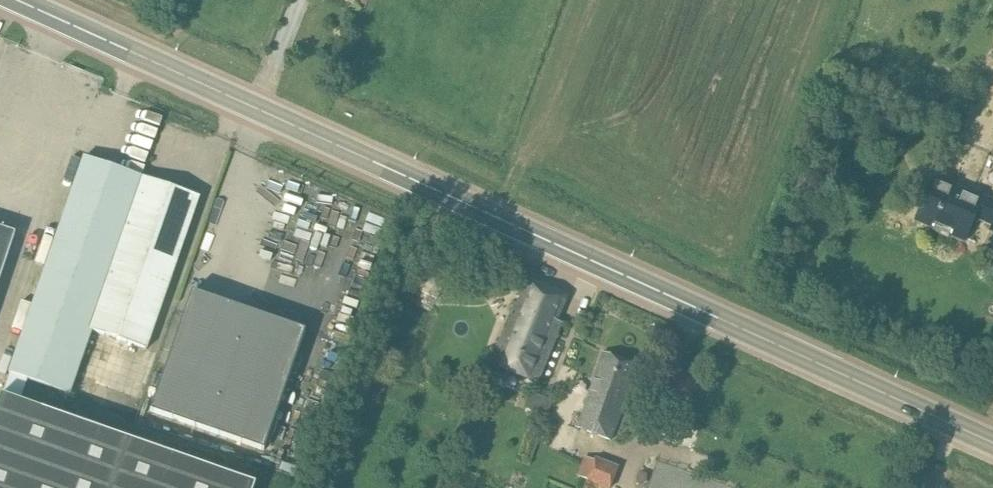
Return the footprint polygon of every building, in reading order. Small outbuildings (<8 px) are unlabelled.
[(11,375),(24,379),(67,394),(89,331),(143,178),(85,158),(9,374),(11,375)] [(143,178),(89,331),(146,351),(199,198),(143,178)] [(934,179),(917,219),(966,240),(975,216),(992,223),(992,204),(934,179)] [(17,231),(0,225),(0,283),(17,231)] [(429,275),(421,292),(438,300),(446,283),(429,275)] [(538,382),(563,324),(557,322),(569,295),(525,277),(490,361),(538,382)] [(192,292),(150,413),(264,452),(306,332),(192,292)] [(611,440),(638,364),(604,352),(576,427),(611,440)] [(24,379),(11,375),(3,397),(16,401),(24,379)] [(553,400),(532,392),(526,410),(547,417),(553,400)] [(253,484),(16,401),(3,397),(1,396),(0,400),(0,487),(252,487),(253,484)] [(604,487),(611,487),(619,467),(596,458),(586,481),(604,487)]
